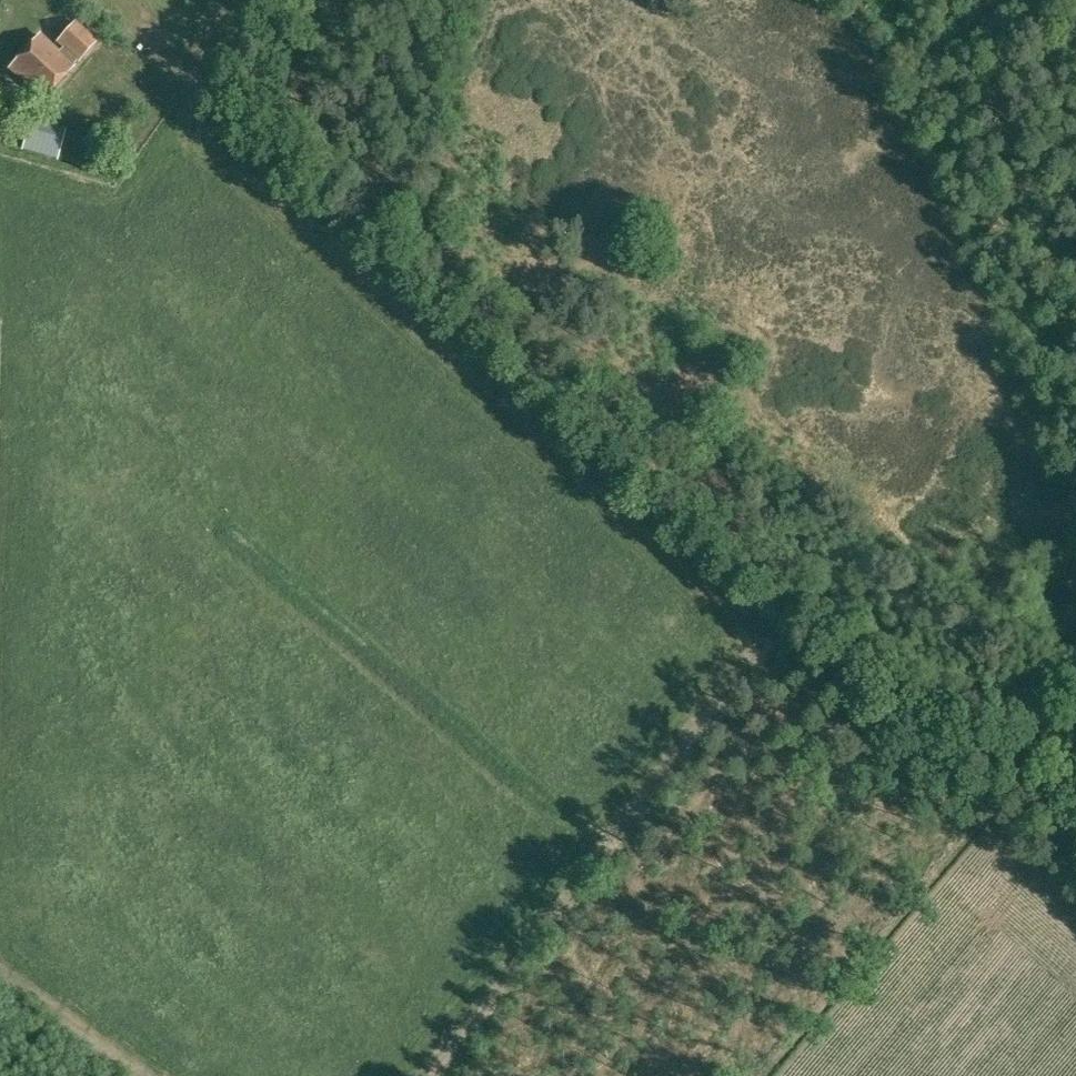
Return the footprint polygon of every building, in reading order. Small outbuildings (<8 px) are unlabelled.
[(39,36),(10,68),(45,99),(74,67),(72,66),(78,59),(79,60),(96,42),(74,23),(58,41),(64,47),(58,53),(39,36)] [(15,110),(0,96),(0,122),(3,124),(15,110)]
